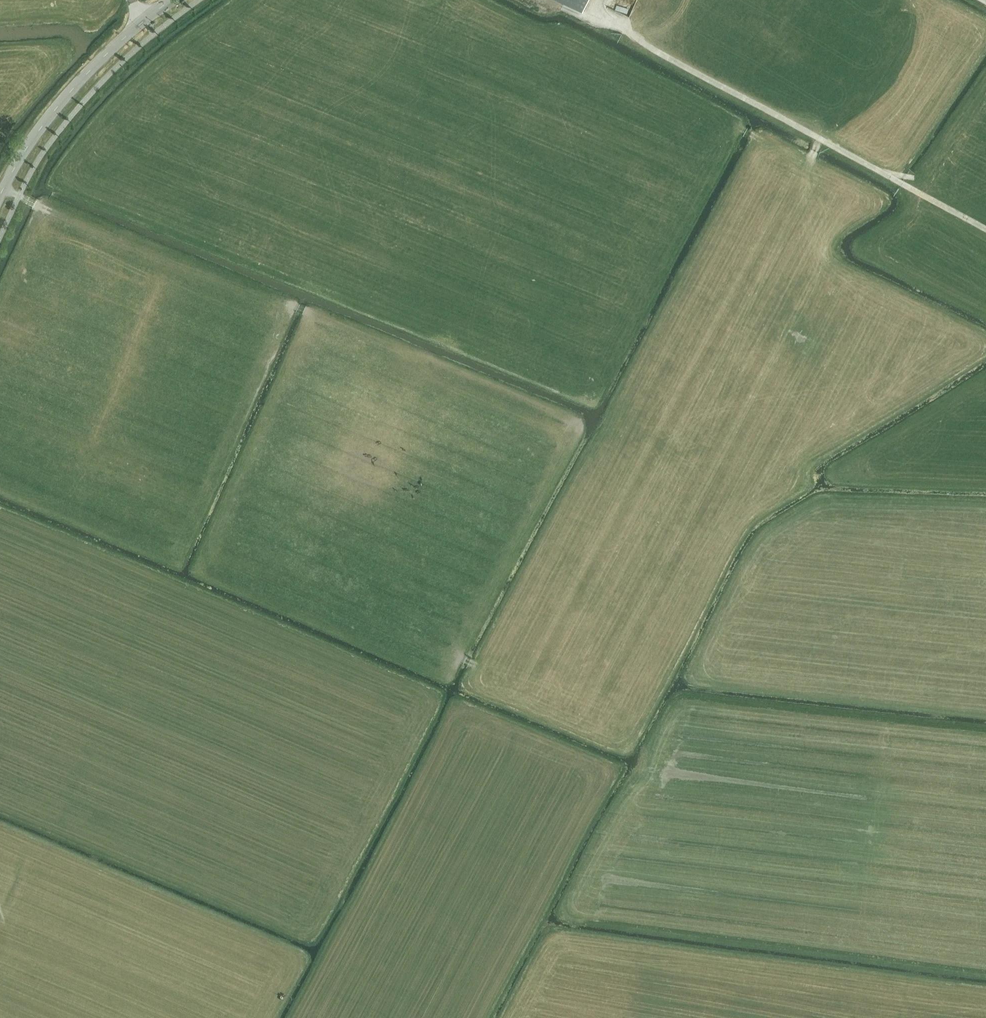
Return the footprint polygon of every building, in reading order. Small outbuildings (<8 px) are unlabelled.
[(583,10),(587,0),(561,0),(583,10)]
